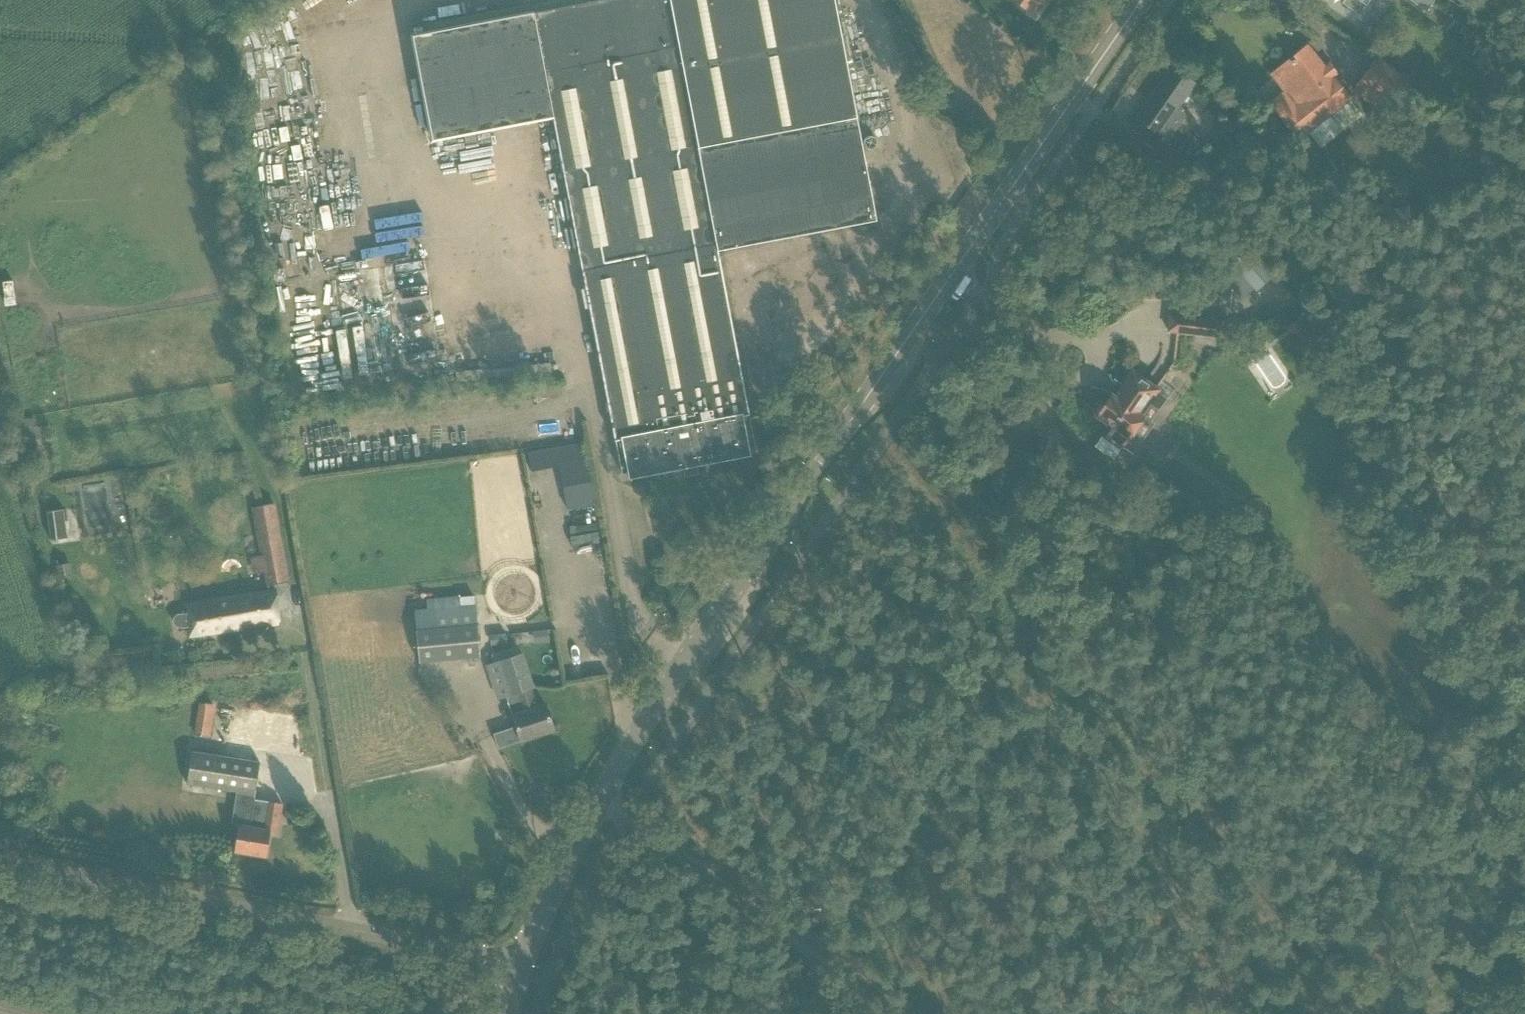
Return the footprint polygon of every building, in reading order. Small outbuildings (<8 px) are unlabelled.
[(856,117),(834,0),(599,0),(412,36),(431,140),(552,117),(565,182),(578,249),(608,403),(622,474),(628,472),(629,479),(683,468),(684,476),(698,473),(696,466),(750,455),(749,449),(755,448),(717,250),(876,220),(856,117)] [(1033,15),(1044,0),(1012,0),(1033,15)] [(1342,3),(1359,15),(1369,0),(1344,0),(1342,3)] [(1426,11),(1434,0),(1410,0),(1426,11)] [(254,23),(266,66),(279,62),(267,19),(254,23)] [(1290,93),(1287,96),(1284,93),(1270,103),(1300,140),(1309,134),(1320,148),(1360,115),(1350,102),(1352,99),(1334,76),(1337,74),(1329,62),(1325,65),(1323,67),(1308,47),(1294,58),(1293,57),(1290,60),(1291,61),(1275,74),(1290,93)] [(1351,91),(1381,112),(1407,78),(1376,57),(1356,84),(1351,91)] [(1162,88),(1152,102),(1150,100),(1136,119),(1158,135),(1168,141),(1180,122),(1188,111),(1179,105),(1194,83),(1172,67),(1159,86),(1162,88)] [(1274,275),(1251,249),(1233,265),(1256,291),(1274,275)] [(3,282),(6,305),(16,304),(13,280),(3,282)] [(1166,332),(1210,337),(1211,336),(1229,338),(1230,322),(1212,320),(1169,315),(1166,332)] [(332,329),(337,377),(368,373),(364,326),(332,329)] [(1104,437),(1122,449),(1145,416),(1142,414),(1159,390),(1132,371),(1120,388),(1121,389),(1115,396),(1112,394),(1097,417),(1111,427),(1104,437)] [(581,441),(550,446),(560,510),(592,505),(581,441)] [(272,504),(253,508),(262,555),(265,572),(268,585),(287,581),(272,504)] [(49,512),(48,512),(51,540),(59,539),(67,538),(64,510),(49,512)] [(67,564),(55,567),(58,578),(70,575),(71,575),(69,564),(67,564)] [(173,620),(173,621),(173,622),(173,623),(174,623),(174,624),(175,625),(176,626),(177,626),(177,627),(178,627),(179,627),(188,627),(189,636),(190,636),(278,623),(277,603),(276,589),(188,605),(186,605),(186,614),(179,614),(178,614),(177,615),(176,615),(175,616),(175,617),(174,617),(174,618),(174,619),(173,619),(173,620)] [(416,625),(416,631),(419,657),(480,651),(477,619),(416,625)] [(546,630),(532,632),(533,643),(547,641),(546,630)] [(505,633),(491,635),(492,644),(506,643),(505,633)] [(506,695),(521,741),(554,730),(545,704),(538,707),(531,689),(533,688),(521,654),(506,659),(503,651),(492,655),(495,663),(500,662),(511,694),(506,695)] [(193,734),(210,737),(214,705),(198,703),(193,734)] [(191,751),(185,783),(254,794),(259,762),(191,751)] [(235,852),(266,857),(269,834),(277,835),(282,804),(254,799),(250,827),(239,825),(235,852)]
